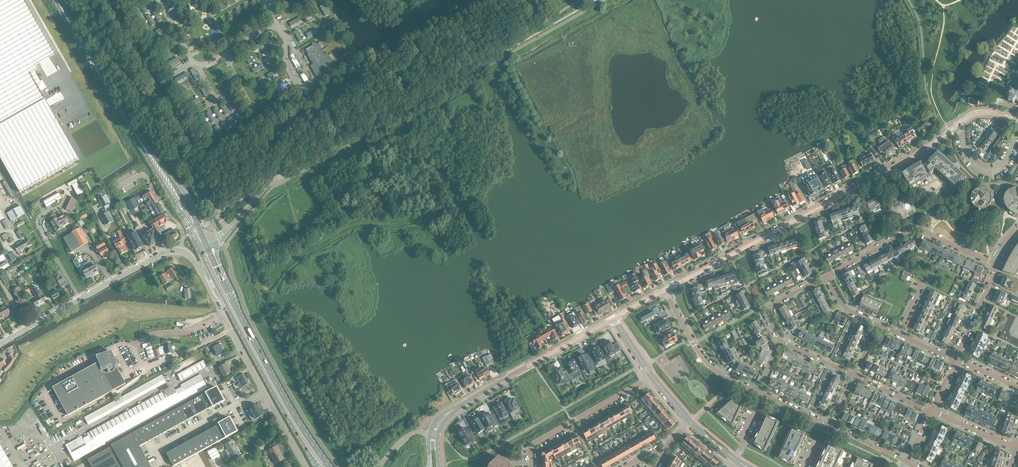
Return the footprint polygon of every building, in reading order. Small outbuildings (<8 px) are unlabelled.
[(45,99),(41,91),(46,88),(42,81),(36,84),(30,73),(38,69),(36,66),(55,55),(24,0),(0,0),(0,125),(45,99)] [(145,1),(151,10),(154,8),(149,0),(146,0),(145,1)] [(197,3),(195,0),(194,0),(188,4),(190,7),(192,11),(194,14),(201,10),(199,6),(197,3)] [(142,3),(139,4),(145,14),(148,12),(142,3)] [(323,5),(320,6),(326,17),(329,15),(323,5)] [(135,6),(132,8),(138,18),(141,16),(135,6)] [(317,13),(315,9),(304,15),(306,18),(317,13)] [(156,10),(153,13),(158,22),(162,20),(156,10)] [(149,14),(146,16),(152,26),(155,24),(149,14)] [(301,21),(299,17),(289,23),(290,26),(301,21)] [(143,18),(140,20),(145,30),(148,28),(143,18)] [(334,24),(332,21),(321,26),(323,29),(334,24)] [(168,28),(166,25),(155,31),(157,34),(168,28)] [(319,32),(317,29),(306,34),(308,38),(319,32)] [(297,30),(294,32),(300,42),(303,41),(297,30)] [(170,34),(167,35),(173,46),(176,44),(170,34)] [(333,63),(327,53),(324,55),(318,44),(317,44),(315,41),(312,43),(313,45),(305,50),(308,55),(314,65),(311,66),(317,76),(325,71),(324,68),(329,65),(331,70),(335,68),(333,63)] [(263,43),(252,48),(254,51),(264,46),(263,43)] [(273,62),(267,52),(264,53),(270,64),(273,62)] [(252,63),(247,53),(244,54),(249,65),(252,63)] [(178,57),(167,63),(169,66),(180,61),(178,57)] [(263,64),(252,70),(254,73),(264,67),(263,64)] [(194,68),(190,70),(196,81),(199,79),(194,68)] [(277,69),(267,75),(268,78),(279,72),(277,69)] [(185,73),(174,79),(176,82),(187,77),(185,73)] [(266,89),(261,78),(258,80),(263,90),(266,89)] [(1004,91),(1005,93),(1008,97),(1008,98),(1007,99),(1007,100),(1008,100),(1009,102),(1010,102),(1012,102),(1012,103),(1013,103),(1014,103),(1014,102),(1016,101),(1017,103),(1017,82),(1017,83),(1017,82),(1016,83),(1013,86),(1012,86),(1012,87),(1009,90),(1006,89),(1004,91)] [(182,85),(179,87),(185,98),(188,96),(182,85)] [(203,86),(200,88),(206,98),(209,96),(203,86)] [(334,99),(340,94),(336,89),(330,94),(334,99)] [(978,106),(980,100),(980,99),(970,96),(968,103),(974,105),(978,106)] [(199,98),(188,104),(190,107),(201,101),(199,98)] [(0,125),(0,157),(20,192),(79,159),(59,123),(57,124),(55,121),(57,120),(50,107),(40,113),(36,106),(46,100),(45,100),(0,125)] [(232,112),(236,110),(230,100),(226,102),(232,112)] [(226,116),(229,114),(223,104),(220,106),(226,116)] [(219,120),(222,118),(216,108),(213,110),(219,120)] [(212,124),(215,122),(209,112),(206,114),(212,124)] [(907,120),(911,124),(918,117),(915,113),(907,120)] [(241,126),(244,124),(238,114),(235,116),(241,126)] [(205,128),(208,126),(202,116),(199,118),(205,128)] [(234,130),(237,128),(231,118),(228,120),(234,130)] [(923,132),(926,129),(930,126),(925,121),(919,127),(918,126),(918,127),(923,132)] [(227,134),(230,132),(224,122),(221,124),(227,134)] [(912,140),(902,124),(899,126),(902,129),(903,128),(902,130),(903,131),(901,132),(907,143),(912,140)] [(912,125),(905,130),(912,140),(916,137),(919,134),(912,125)] [(220,138),(224,136),(218,126),(214,128),(220,138)] [(1003,138),(1004,134),(993,126),(990,129),(983,140),(979,146),(992,155),(999,145),(1001,146),(1004,143),(1002,142),(1003,139),(1003,138)] [(214,142),(217,140),(211,130),(208,132),(214,142)] [(907,143),(901,132),(896,135),(903,146),(907,143)] [(903,146),(896,135),(894,136),(896,139),(894,141),(899,148),(903,146)] [(884,139),(882,141),(890,154),(891,153),(895,151),(888,140),(885,142),(884,139)] [(890,154),(882,141),(879,143),(879,142),(879,143),(881,146),(877,148),(880,153),(882,152),(885,157),(890,154)] [(873,156),(876,154),(871,147),(869,149),(871,153),(870,154),(870,153),(859,159),(862,166),(874,161),(871,157),(873,156)] [(967,177),(960,170),(938,150),(932,157),(931,156),(928,159),(929,160),(928,162),(927,161),(926,162),(923,164),(921,160),(916,164),(915,162),(912,164),(912,166),(900,173),(910,189),(945,201),(962,183),(963,184),(966,180),(965,179),(967,177)] [(807,159),(803,161),(807,170),(812,168),(807,159)] [(850,166),(848,167),(852,175),(858,171),(853,161),(849,163),(850,166)] [(848,176),(849,176),(845,169),(847,168),(845,165),(844,166),(844,165),(841,167),(842,170),(840,171),(844,179),(845,178),(847,178),(847,177),(848,176)] [(834,167),(827,171),(834,184),(840,181),(838,177),(836,172),(837,172),(834,167)] [(824,169),(819,171),(821,175),(819,176),(825,188),(830,186),(829,184),(831,183),(824,169)] [(807,179),(802,181),(810,196),(816,193),(815,192),(817,191),(817,192),(823,189),(815,174),(811,177),(811,178),(808,180),(807,179)] [(794,178),(787,182),(791,190),(793,192),(794,193),(793,193),(799,204),(799,203),(801,202),(801,203),(803,202),(802,202),(804,201),(804,200),(804,199),(800,193),(798,194),(797,192),(796,192),(795,188),(799,186),(794,178)] [(7,199),(14,196),(7,179),(0,183),(7,199)] [(80,193),(80,191),(80,189),(79,188),(78,187),(77,186),(76,186),(75,185),(73,186),(71,187),(70,188),(70,189),(69,189),(69,191),(70,193),(70,194),(71,195),(72,196),(73,196),(75,196),(76,196),(77,196),(78,195),(79,194),(80,193)] [(981,188),(980,189),(979,189),(978,189),(977,189),(977,190),(976,190),(975,191),(974,191),(974,192),(973,193),(972,194),(972,195),(972,196),(971,196),(971,197),(971,198),(969,198),(969,201),(971,201),(971,202),(972,202),(972,203),(972,204),(973,204),(973,205),(974,206),(975,207),(977,208),(978,209),(979,209),(979,211),(982,211),(983,209),(984,209),(985,209),(986,208),(987,208),(988,207),(989,206),(990,206),(990,205),(990,204),(991,204),(991,203),(992,202),(992,201),(992,200),(992,199),(992,198),(992,197),(992,196),(991,195),(991,194),(990,193),(990,192),(989,192),(989,191),(988,191),(987,190),(986,189),(985,189),(984,189),(983,188),(982,188),(981,188)] [(1017,188),(1015,188),(1014,188),(1012,188),(1011,189),(1010,190),(1009,190),(1008,191),(1007,191),(1007,192),(1006,193),(1005,194),(1005,195),(1004,196),(1004,197),(1004,198),(1004,199),(1004,200),(1004,201),(1008,210),(1010,211),(1010,212),(1011,212),(1013,213),(1014,214),(1015,215),(1016,215),(1017,215),(1017,216),(1017,201),(1017,200),(1017,199),(1017,198),(1017,188)] [(152,191),(145,196),(143,197),(146,201),(155,196),(152,191)] [(62,198),(59,193),(43,201),(46,207),(62,198)] [(106,209),(110,206),(108,204),(111,203),(106,194),(103,195),(102,193),(98,195),(100,198),(99,198),(104,207),(105,206),(106,209)] [(799,204),(793,193),(790,195),(792,197),(790,199),(793,206),(794,206),(796,205),(796,206),(797,205),(799,204)] [(880,203),(875,194),(865,200),(869,207),(874,204),(875,207),(881,204),(880,203)] [(155,196),(146,201),(148,206),(158,201),(155,196)] [(779,196),(776,198),(783,211),(785,211),(787,210),(787,209),(788,209),(788,208),(784,202),(782,203),(779,196)] [(71,212),(77,200),(71,197),(66,209),(71,212)] [(134,198),(126,202),(131,211),(139,207),(134,198)] [(783,211),(776,198),(773,200),(776,206),(774,207),(778,214),(779,214),(781,213),(783,211)] [(149,211),(151,210),(154,208),(155,210),(161,207),(158,202),(153,205),(152,206),(147,208),(149,211)] [(764,205),(761,206),(768,220),(770,219),(772,218),(772,217),(773,217),(772,215),(773,215),(772,212),(771,213),(769,210),(767,211),(764,205)] [(851,207),(854,217),(860,216),(857,205),(857,206),(852,207),(851,207)] [(12,221),(24,214),(20,206),(7,213),(12,221)] [(768,220),(761,206),(758,208),(761,214),(759,215),(763,222),(764,222),(766,221),(768,220)] [(161,207),(155,210),(156,212),(155,213),(156,216),(164,212),(161,207)] [(854,217),(851,207),(846,209),(848,217),(849,219),(854,217)] [(85,211),(77,216),(80,221),(88,216),(85,211)] [(100,216),(106,225),(113,221),(108,211),(100,216)] [(169,221),(165,213),(154,220),(152,217),(148,219),(149,222),(156,234),(161,231),(159,227),(169,221)] [(837,220),(835,213),(830,214),(829,214),(830,218),(831,220),(832,222),(837,220)] [(753,224),(754,223),(756,222),(755,220),(758,218),(755,214),(745,219),(750,230),(755,227),(753,224)] [(60,218),(58,219),(58,218),(51,222),(56,232),(57,231),(59,230),(63,228),(62,225),(68,221),(65,215),(60,218)] [(6,229),(11,226),(6,219),(2,221),(6,229)] [(750,230),(745,219),(734,225),(739,233),(741,232),(742,232),(745,231),(746,232),(750,230)] [(823,226),(822,223),(821,221),(822,221),(814,223),(816,228),(816,229),(823,226)] [(728,224),(725,225),(733,239),(738,236),(735,229),(731,231),(729,228),(730,228),(728,224)] [(733,239),(725,225),(723,227),(725,231),(722,232),(727,242),(733,239)] [(858,229),(859,230),(861,234),(868,230),(865,225),(866,225),(865,225),(858,229)] [(825,232),(823,226),(816,229),(817,234),(825,232)] [(89,242),(81,228),(71,233),(80,247),(89,242)] [(20,239),(24,237),(20,229),(16,232),(20,239)] [(146,235),(144,236),(150,246),(158,242),(153,232),(152,229),(145,233),(146,235)] [(178,236),(174,229),(165,234),(169,241),(178,236)] [(868,230),(861,234),(864,239),(871,235),(868,230)] [(723,239),(719,231),(717,232),(717,231),(713,233),(714,234),(712,235),(711,233),(714,239),(716,239),(719,246),(721,245),(721,246),(721,245),(723,244),(723,245),(723,244),(724,243),(722,240),(723,239)] [(137,252),(144,248),(136,232),(128,236),(137,252)] [(713,237),(710,232),(705,235),(707,239),(705,240),(710,250),(711,250),(712,250),(714,249),(716,248),(716,247),(712,241),(711,238),(713,237)] [(827,237),(825,232),(817,234),(818,234),(819,239),(819,240),(825,238),(826,241),(829,240),(828,237),(827,237)] [(10,243),(13,241),(10,235),(8,235),(7,233),(1,236),(4,241),(8,240),(10,243)] [(80,247),(72,233),(63,238),(71,252),(80,247)] [(871,235),(864,239),(867,244),(874,240),(871,235)] [(120,238),(114,242),(120,254),(127,251),(120,238)] [(790,241),(789,241),(792,248),(797,246),(797,247),(798,247),(795,239),(790,241)] [(925,251),(926,249),(929,243),(923,240),(923,241),(920,239),(918,244),(918,246),(920,247),(921,250),(925,251)] [(24,249),(32,245),(29,240),(26,242),(25,240),(22,242),(22,241),(19,242),(24,249)] [(691,242),(693,246),(699,257),(702,255),(703,255),(703,254),(704,254),(701,247),(703,246),(701,244),(700,245),(699,243),(696,245),(696,243),(695,240),(691,242)] [(914,240),(913,241),(912,240),(909,242),(909,243),(907,244),(910,249),(916,247),(915,245),(916,244),(917,243),(915,241),(914,240)] [(109,252),(103,241),(96,245),(102,256),(103,257),(105,258),(106,257),(107,256),(106,254),(109,252)] [(23,254),(21,251),(24,249),(19,242),(16,244),(17,245),(15,246),(20,255),(23,254)] [(851,242),(844,246),(848,253),(855,250),(851,242)] [(910,249),(907,244),(907,243),(903,245),(904,246),(902,247),(905,252),(910,249)] [(931,252),(934,246),(934,245),(931,244),(930,244),(929,243),(926,249),(931,252)] [(1017,245),(1015,249),(1015,250),(1014,251),(1014,250),(1011,255),(1011,257),(1010,256),(1008,261),(1008,262),(1007,263),(1007,262),(1006,265),(1003,272),(1015,276),(1016,274),(1017,275),(1017,273),(1017,245)] [(693,246),(687,250),(690,255),(691,254),(694,259),(695,259),(696,259),(697,258),(699,257),(693,246)] [(842,257),(848,253),(844,246),(838,249),(842,257)] [(906,254),(905,252),(902,247),(902,246),(898,248),(897,249),(901,257),(906,254)] [(937,255),(940,249),(940,248),(936,246),(936,247),(934,246),(931,252),(937,255)] [(835,260),(842,257),(838,249),(831,253),(835,260)] [(901,257),(897,249),(896,249),(893,251),(891,252),(894,258),(895,260),(901,257)] [(942,257),(945,251),(945,250),(942,249),(941,249),(940,249),(937,255),(942,257)] [(688,253),(681,257),(685,265),(688,263),(690,261),(689,258),(690,257),(689,255),(690,255),(687,250),(686,250),(688,253)] [(948,260),(951,254),(951,253),(947,251),(947,252),(945,251),(942,257),(948,260)] [(12,261),(16,259),(13,252),(8,254),(12,261)] [(894,258),(891,252),(887,253),(888,254),(886,255),(887,256),(889,261),(894,258)] [(754,262),(761,260),(763,259),(762,253),(752,256),(752,257),(754,262)] [(829,264),(835,260),(831,253),(825,256),(829,264)] [(685,265),(681,257),(680,255),(676,257),(675,254),(674,254),(673,254),(674,256),(676,260),(680,267),(682,266),(685,265)] [(887,256),(886,255),(885,254),(882,256),(880,257),(880,258),(884,264),(889,261),(887,256)] [(953,262),(956,256),(953,254),(952,255),(951,254),(948,260),(953,262)] [(959,265),(962,259),(962,258),(958,256),(958,257),(956,256),(953,262),(959,265)] [(884,264),(880,258),(880,257),(877,259),(877,260),(875,261),(878,267),(884,264)] [(797,268),(799,267),(806,264),(806,263),(803,259),(804,259),(803,258),(797,262),(796,261),(790,264),(792,266),(795,264),(797,268)] [(965,268),(967,261),(964,259),(963,260),(962,259),(959,265),(965,268)] [(676,260),(670,263),(674,270),(677,269),(680,268),(680,267),(676,260)] [(878,267),(875,261),(875,260),(870,263),(873,269),(878,267)] [(10,266),(7,261),(0,265),(0,268),(1,270),(10,266)] [(86,263),(93,275),(99,272),(93,263),(90,265),(88,261),(86,263)] [(662,271),(664,275),(665,275),(666,275),(667,274),(670,272),(669,271),(671,269),(667,261),(665,262),(664,261),(661,263),(661,264),(657,266),(660,271),(662,271)] [(970,270),(973,264),(973,263),(969,262),(967,261),(965,268),(970,270)] [(82,270),(82,271),(87,279),(93,275),(86,263),(83,264),(85,267),(85,268),(82,270)] [(873,269),(870,263),(864,266),(867,272),(873,269)] [(658,269),(656,264),(651,267),(654,272),(651,274),(655,281),(660,278),(656,271),(659,270),(658,269)] [(765,264),(763,265),(755,268),(756,268),(757,273),(758,277),(764,275),(764,274),(768,272),(767,270),(765,264)] [(806,264),(799,267),(802,272),(809,269),(809,268),(809,269),(806,264)] [(976,273),(978,267),(978,266),(975,264),(974,265),(973,264),(970,270),(976,273)] [(175,265),(167,270),(174,281),(182,277),(175,265)] [(981,275),(984,269),(980,267),(980,268),(978,267),(976,273),(981,275)] [(809,269),(802,272),(800,273),(803,279),(807,277),(808,279),(810,278),(809,275),(812,274),(809,269)] [(14,281),(8,270),(1,273),(3,276),(1,277),(6,286),(14,281)] [(851,271),(848,272),(842,276),(844,279),(845,281),(854,276),(851,271)] [(163,284),(171,281),(168,272),(160,275),(163,284)] [(728,274),(730,281),(735,280),(736,280),(733,272),(728,274)] [(906,281),(908,276),(911,277),(912,275),(904,272),(901,279),(906,281)] [(629,283),(627,285),(628,286),(630,285),(634,292),(640,289),(636,282),(638,281),(634,273),(630,276),(632,280),(629,283)] [(55,277),(61,288),(67,284),(67,283),(67,282),(66,283),(64,278),(60,280),(59,278),(60,278),(58,275),(55,277)] [(651,284),(648,278),(647,276),(645,277),(644,275),(640,276),(642,279),(640,279),(644,287),(651,284)] [(789,276),(782,279),(786,286),(793,283),(789,276)] [(854,276),(845,281),(848,286),(854,283),(856,282),(854,276)] [(1001,284),(1009,288),(1009,289),(1013,292),(1017,284),(1017,285),(1017,281),(1008,277),(1007,279),(1005,278),(1004,281),(1003,280),(1001,284)] [(780,290),(786,286),(782,279),(776,283),(780,290)] [(622,289),(623,289),(628,287),(628,286),(627,285),(625,281),(613,288),(615,293),(616,292),(621,300),(626,298),(621,289),(622,289)] [(964,286),(965,286),(974,291),(975,287),(975,285),(976,285),(967,281),(964,286)] [(176,289),(170,293),(172,296),(174,294),(175,296),(178,294),(179,296),(181,295),(184,293),(190,289),(186,283),(177,288),(176,289)] [(773,293),(780,290),(776,283),(769,286),(773,293)] [(857,288),(854,283),(848,286),(850,290),(850,289),(851,291),(857,288)] [(24,295),(31,292),(28,286),(21,290),(24,295)] [(767,297),(773,293),(769,286),(763,290),(767,297)] [(971,296),(974,291),(965,286),(964,289),(966,290),(965,293),(970,296),(971,296)] [(700,287),(690,290),(692,295),(701,292),(700,287)] [(13,291),(18,299),(16,300),(17,304),(19,302),(21,306),(27,303),(19,288),(13,291)] [(51,295),(53,299),(60,296),(55,288),(52,289),(54,293),(51,295)] [(822,293),(821,292),(819,288),(812,291),(813,292),(815,297),(822,293)] [(857,288),(851,291),(851,292),(852,295),(853,295),(854,297),(853,297),(854,297),(855,301),(859,302),(861,297),(857,288)] [(47,300),(41,290),(35,294),(37,298),(33,300),(37,306),(47,300)] [(940,295),(932,290),(932,291),(931,290),(930,292),(931,293),(929,296),(938,300),(940,295)] [(998,290),(995,297),(993,301),(997,303),(998,303),(1003,305),(1008,295),(998,290)] [(703,298),(701,292),(692,295),(693,300),(701,298),(703,298)] [(742,292),(734,295),(732,297),(735,302),(738,301),(737,301),(744,297),(742,292)] [(971,296),(970,296),(965,293),(962,292),(960,298),(969,302),(971,296)] [(824,299),(822,293),(815,297),(818,302),(824,299)] [(859,306),(877,314),(882,303),(865,295),(859,306)] [(935,306),(938,300),(929,296),(928,298),(927,301),(927,302),(935,306)] [(744,297),(737,301),(738,301),(740,306),(747,302),(744,297)] [(599,301),(600,303),(605,311),(610,308),(610,307),(612,305),(609,299),(606,301),(605,298),(599,301)] [(703,304),(701,298),(693,300),(695,306),(701,305),(702,307),(704,306),(703,304)] [(826,302),(824,299),(818,302),(820,306),(818,307),(819,309),(821,308),(827,304),(826,303),(826,302)] [(933,311),(935,306),(927,302),(927,301),(926,301),(925,303),(926,304),(924,307),(931,310),(933,311)] [(747,302),(740,306),(743,311),(750,307),(747,302)] [(966,307),(965,306),(957,302),(955,308),(963,312),(966,307)] [(605,311),(600,303),(595,306),(595,307),(592,309),(596,315),(599,313),(599,315),(605,311)] [(588,304),(583,307),(587,314),(592,311),(588,304)] [(827,304),(821,308),(819,309),(817,309),(819,313),(822,311),(824,313),(825,316),(831,313),(831,312),(829,310),(830,310),(827,304)] [(6,305),(0,308),(5,317),(11,314),(6,305)] [(996,314),(998,309),(991,305),(988,311),(996,314)] [(782,312),(783,314),(789,311),(791,310),(790,308),(788,309),(786,306),(779,309),(781,313),(782,312)] [(933,311),(931,310),(924,307),(921,313),(922,313),(928,316),(930,317),(933,311)] [(963,312),(955,308),(954,309),(956,310),(954,315),(961,318),(963,312)] [(731,316),(727,309),(720,313),(724,320),(731,316)] [(582,324),(586,322),(588,321),(582,312),(579,314),(577,310),(575,312),(578,318),(582,324)] [(642,322),(654,315),(651,310),(639,317),(642,322)] [(789,311),(783,314),(782,315),(785,320),(791,316),(789,311)] [(996,314),(988,311),(986,316),(993,320),(996,314)] [(574,312),(566,317),(573,328),(579,325),(578,322),(579,322),(574,312)] [(561,336),(561,337),(570,332),(570,331),(568,328),(570,326),(571,327),(563,313),(558,315),(561,320),(554,324),(561,336)] [(718,323),(724,320),(720,313),(714,316),(718,323)] [(837,325),(838,325),(841,316),(836,314),(836,315),(831,313),(825,316),(826,317),(833,320),(832,323),(837,325)] [(925,321),(928,316),(922,313),(921,315),(921,314),(919,318),(925,321)] [(958,323),(961,318),(954,315),(951,313),(948,319),(958,323)] [(711,327),(718,323),(714,316),(708,320),(711,327)] [(794,322),(791,316),(785,320),(787,323),(787,324),(788,325),(794,322)] [(843,327),(847,319),(841,316),(838,325),(843,327)] [(990,325),(993,320),(986,316),(983,322),(990,325)] [(928,322),(925,321),(919,318),(918,320),(916,324),(917,324),(923,327),(925,328),(928,322)] [(956,329),(958,323),(948,319),(946,324),(949,326),(955,328),(956,329)] [(670,327),(667,321),(666,320),(661,323),(659,321),(653,324),(655,324),(657,328),(655,329),(658,333),(659,333),(662,332),(661,331),(663,330),(663,331),(666,330),(666,329),(670,327)] [(705,330),(711,327),(708,320),(701,323),(705,330)] [(797,320),(794,322),(788,325),(791,331),(792,330),(793,334),(796,335),(798,329),(801,328),(797,320)] [(749,325),(752,330),(759,327),(756,321),(749,325)] [(988,331),(990,325),(983,322),(980,327),(988,331)] [(865,327),(858,324),(856,323),(853,329),(861,333),(862,333),(865,327)] [(920,332),(923,327),(917,324),(916,326),(915,325),(914,329),(920,332)] [(954,330),(955,328),(949,326),(947,331),(953,334),(955,331),(954,330)] [(531,339),(533,342),(537,349),(542,346),(539,342),(550,335),(553,340),(558,337),(552,327),(531,339)] [(761,330),(759,327),(752,330),(755,335),(761,332),(760,330),(761,330)] [(806,335),(807,333),(808,331),(801,328),(798,329),(796,335),(799,336),(798,337),(804,340),(806,335)] [(1009,331),(1004,328),(1000,337),(1008,341),(1011,336),(1011,335),(1010,336),(1009,331)] [(862,333),(861,333),(853,329),(851,334),(859,338),(860,338),(862,333)] [(671,330),(657,337),(663,348),(665,347),(665,348),(673,344),(672,343),(677,340),(671,330)] [(953,334),(947,331),(944,330),(943,332),(946,333),(944,336),(951,340),(953,334)] [(762,332),(761,332),(755,335),(754,336),(756,341),(758,341),(765,337),(762,332)] [(810,342),(812,336),(807,333),(806,335),(804,340),(807,341),(808,341),(810,342)] [(987,338),(988,336),(981,333),(980,335),(979,334),(976,340),(988,345),(990,340),(987,338)] [(860,338),(859,338),(851,334),(848,340),(856,344),(857,344),(860,338)] [(878,341),(884,344),(887,338),(881,335),(878,341)] [(948,345),(951,340),(944,336),(942,335),(939,341),(948,345)] [(815,344),(818,338),(812,336),(810,342),(809,342),(813,344),(813,343),(815,344)] [(717,342),(720,347),(726,344),(728,343),(725,337),(717,342)] [(765,337),(758,341),(761,346),(767,343),(768,343),(765,337)] [(821,347),(824,341),(818,338),(815,344),(815,345),(818,347),(819,346),(821,347)] [(887,338),(884,344),(883,346),(888,349),(892,340),(887,338)] [(602,344),(601,344),(608,357),(609,356),(611,359),(616,356),(614,353),(615,352),(615,351),(620,348),(617,343),(612,346),(609,340),(605,342),(604,342),(602,343),(602,344)] [(857,344),(856,344),(848,340),(845,345),(854,349),(854,350),(857,344)] [(898,343),(892,340),(888,349),(894,352),(895,349),(898,343)] [(987,345),(988,345),(976,340),(975,342),(974,341),(972,344),(983,349),(985,344),(987,345)] [(827,347),(829,343),(824,341),(821,347),(820,348),(824,349),(826,349),(827,347)] [(155,357),(153,350),(151,346),(148,347),(147,343),(142,345),(144,349),(146,348),(149,359),(155,357)] [(767,343),(761,346),(762,348),(762,349),(768,351),(769,348),(767,343)] [(835,346),(829,343),(827,347),(826,349),(826,350),(829,352),(830,351),(831,352),(831,353),(835,346)] [(904,346),(898,343),(895,349),(901,352),(904,346)] [(218,357),(221,355),(224,353),(219,344),(213,347),(218,357)] [(729,349),(726,344),(720,347),(723,353),(729,349)] [(980,355),(983,349),(972,344),(971,348),(972,348),(971,350),(972,351),(971,354),(978,357),(979,354),(980,355)] [(854,350),(854,349),(845,345),(843,351),(845,352),(851,355),(852,355),(854,350)] [(163,348),(165,348),(165,346),(160,347),(160,348),(153,350),(155,357),(155,358),(162,356),(162,355),(162,354),(164,354),(163,348)] [(591,359),(595,366),(598,364),(598,363),(605,359),(598,347),(597,347),(596,346),(593,348),(594,349),(591,351),(594,357),(591,359)] [(906,355),(909,348),(904,346),(901,352),(906,355)] [(915,351),(909,348),(906,355),(912,357),(915,351)] [(731,349),(729,349),(723,353),(726,358),(734,354),(731,349)] [(921,353),(915,351),(912,357),(911,359),(914,361),(915,359),(918,360),(921,353)] [(782,358),(783,359),(787,361),(790,355),(788,354),(788,353),(785,352),(782,358)] [(852,355),(851,355),(845,352),(843,357),(849,361),(852,355)] [(993,366),(999,355),(993,352),(988,362),(990,363),(991,363),(990,365),(993,366)] [(52,387),(68,416),(126,384),(117,367),(118,367),(117,364),(120,363),(117,357),(115,358),(114,358),(114,357),(113,356),(112,356),(111,355),(110,355),(111,354),(109,353),(108,354),(107,354),(106,354),(105,354),(102,355),(102,353),(98,355),(98,356),(93,357),(97,361),(93,363),(94,364),(52,387)] [(926,356),(921,354),(921,353),(918,360),(923,363),(926,356)] [(9,356),(10,360),(10,361),(6,365),(2,358),(0,359),(0,366),(1,369),(4,368),(6,372),(15,359),(12,354),(9,356)] [(486,366),(490,364),(490,363),(493,362),(490,354),(486,356),(482,358),(486,366)] [(596,368),(591,359),(588,361),(585,356),(582,357),(581,356),(580,354),(576,357),(584,370),(587,368),(589,372),(596,368)] [(734,354),(726,358),(729,364),(729,363),(731,367),(733,368),(736,362),(737,359),(734,354)] [(790,354),(790,355),(787,361),(793,364),(795,358),(794,357),(794,356),(790,354)] [(999,367),(1004,357),(999,355),(993,366),(994,366),(996,367),(997,366),(998,367),(999,367)] [(179,372),(193,366),(192,364),(196,362),(194,356),(179,363),(181,368),(177,370),(179,372)] [(932,359),(926,356),(923,363),(929,365),(932,359)] [(797,368),(801,360),(796,357),(795,358),(793,364),(796,365),(795,367),(797,368)] [(1004,371),(1008,362),(1009,360),(1004,357),(999,367),(1000,368),(1001,368),(1001,369),(1003,371),(1004,371)] [(938,361),(932,359),(929,365),(935,368),(938,361)] [(177,374),(181,380),(207,366),(204,360),(177,374)] [(573,360),(566,365),(570,371),(567,373),(570,378),(573,377),(574,378),(581,374),(573,360)] [(805,361),(801,360),(797,368),(803,370),(804,369),(806,363),(805,362),(805,361)] [(943,364),(938,361),(935,368),(940,370),(943,364)] [(741,372),(744,366),(738,363),(736,362),(733,368),(736,369),(736,370),(741,372)] [(807,362),(806,363),(804,369),(810,371),(812,365),(810,364),(807,362)] [(871,371),(874,365),(868,362),(865,368),(871,371)] [(1013,364),(1008,362),(1004,371),(1007,372),(1007,371),(1008,372),(1009,372),(1013,364)] [(1017,367),(1017,364),(1014,362),(1013,364),(1009,372),(1010,373),(1011,373),(1011,374),(1013,375),(1014,376),(1017,367)] [(226,363),(219,368),(224,377),(231,373),(226,363)] [(478,365),(485,377),(490,375),(486,368),(485,369),(483,367),(481,363),(478,364),(478,365)] [(485,377),(478,365),(475,366),(479,372),(476,374),(480,380),(485,377)] [(877,374),(880,367),(874,365),(871,371),(877,374)] [(747,375),(750,368),(744,366),(741,372),(747,375)] [(818,367),(817,368),(815,374),(814,376),(820,378),(824,370),(818,367)] [(882,376),(885,370),(880,367),(877,374),(882,376)] [(556,380),(559,385),(566,381),(567,383),(570,381),(569,379),(570,378),(567,373),(566,373),(564,374),(560,368),(553,372),(557,380),(556,380)] [(755,371),(750,368),(747,375),(752,378),(755,371)] [(888,379),(891,373),(885,370),(882,376),(888,379)] [(470,386),(466,378),(464,375),(462,372),(461,373),(462,376),(464,379),(461,381),(466,388),(466,389),(466,388),(469,387),(469,386),(470,386)] [(894,382),(897,374),(896,375),(891,373),(888,379),(894,382)] [(960,377),(958,381),(971,387),(973,381),(970,380),(971,376),(964,373),(963,376),(962,376),(961,378),(960,377)] [(200,374),(191,379),(199,392),(208,388),(200,374)] [(242,387),(249,383),(244,374),(236,378),(240,383),(238,385),(239,387),(241,385),(242,387)] [(832,381),(838,384),(839,383),(839,384),(840,382),(839,382),(841,378),(832,374),(829,380),(832,381)] [(899,384),(902,378),(902,376),(897,374),(894,382),(899,384)] [(84,417),(88,425),(166,382),(162,375),(84,417)] [(470,375),(466,378),(470,386),(471,385),(475,383),(475,384),(475,383),(470,375)] [(905,387),(908,381),(907,380),(908,378),(905,377),(904,379),(902,378),(899,384),(905,387)] [(175,390),(182,403),(188,399),(188,398),(199,392),(191,379),(181,385),(182,387),(175,390)] [(459,383),(458,382),(456,379),(453,381),(455,384),(450,387),(454,394),(455,394),(458,393),(458,392),(461,390),(458,384),(459,383)] [(775,388),(779,380),(777,379),(776,379),(776,380),(772,379),(770,379),(769,379),(768,381),(769,382),(770,383),(769,385),(775,388)] [(784,382),(779,380),(775,388),(780,391),(783,384),(784,382)] [(981,393),(986,383),(984,382),(981,380),(976,391),(981,393)] [(836,389),(838,384),(832,381),(829,386),(836,389)] [(911,390),(914,383),(908,381),(905,387),(911,390)] [(968,386),(971,387),(958,381),(957,384),(958,384),(957,386),(958,387),(957,390),(963,393),(965,390),(966,391),(968,386)] [(916,392),(919,386),(920,383),(917,382),(916,384),(914,383),(911,390),(916,392)] [(987,395),(991,386),(986,383),(981,393),(982,393),(982,392),(987,395)] [(789,387),(783,384),(780,391),(786,393),(789,387)] [(833,395),(836,389),(829,386),(827,392),(833,395)] [(859,397),(860,395),(863,388),(857,386),(853,394),(859,397)] [(922,395),(925,389),(919,386),(916,392),(922,395)] [(993,387),(991,386),(987,395),(992,398),(993,395),(995,396),(997,391),(996,390),(997,388),(994,386),(993,387)] [(111,445),(112,447),(123,466),(151,466),(140,446),(213,406),(214,407),(224,401),(217,387),(111,445)] [(791,396),(794,391),(794,389),(789,387),(786,393),(791,396)] [(797,398),(800,392),(801,390),(795,387),(794,389),(794,391),(791,396),(797,398)] [(74,461),(182,403),(175,390),(174,389),(170,388),(87,433),(88,436),(83,439),(82,436),(66,445),(74,461)] [(869,391),(863,388),(860,395),(866,398),(869,391)] [(930,391),(925,389),(922,395),(927,398),(930,391)] [(962,396),(963,393),(957,390),(955,393),(954,392),(953,394),(952,394),(950,397),(963,403),(965,398),(962,396)] [(831,400),(833,395),(827,392),(825,391),(824,393),(823,394),(822,396),(824,397),(831,400)] [(874,394),(869,391),(866,398),(871,400),(874,394)] [(1005,400),(1008,394),(1003,391),(999,398),(1005,400)] [(643,406),(653,398),(651,396),(652,395),(649,392),(646,395),(644,397),(643,396),(638,400),(643,406)] [(802,401),(805,394),(800,392),(797,398),(802,401)] [(811,397),(805,394),(802,401),(808,403),(811,397)] [(880,396),(874,394),(871,400),(877,403),(880,396)] [(1011,403),(1014,396),(1008,394),(1005,400),(1011,403)] [(886,399),(880,396),(877,403),(883,405),(886,399)] [(828,406),(831,400),(824,397),(822,403),(828,406)] [(963,403),(950,397),(949,400),(950,401),(949,403),(950,404),(949,407),(956,410),(957,407),(958,407),(961,402),(963,403)] [(510,413),(512,418),(516,416),(514,411),(519,409),(517,405),(520,404),(517,399),(514,400),(513,399),(512,400),(511,400),(510,398),(509,398),(508,398),(505,399),(506,400),(505,401),(512,412),(510,413)] [(647,410),(657,401),(655,399),(654,400),(653,398),(643,406),(645,405),(648,409),(646,410),(647,410)] [(732,426),(741,406),(742,405),(738,403),(733,401),(730,399),(729,400),(728,398),(725,400),(727,402),(718,410),(717,408),(714,410),(716,412),(715,413),(721,418),(726,422),(726,421),(732,426)] [(891,402),(886,399),(883,405),(888,408),(891,402)] [(650,414),(660,406),(658,404),(659,404),(657,401),(647,410),(650,414)] [(824,412),(824,411),(825,411),(828,406),(822,403),(819,402),(817,407),(820,409),(819,410),(824,412)] [(897,404),(891,402),(888,408),(894,411),(897,404)] [(508,415),(501,403),(500,404),(499,403),(497,405),(494,407),(497,413),(494,415),(500,424),(505,421),(503,418),(508,415)] [(624,407),(622,409),(627,418),(632,415),(628,408),(629,408),(627,404),(623,406),(624,407)] [(903,407),(897,404),(894,411),(900,413),(903,407)] [(262,415),(257,405),(246,411),(251,421),(262,415)] [(970,417),(975,407),(970,405),(965,415),(968,417),(968,416),(970,417)] [(654,419),(664,411),(660,406),(650,414),(654,419)] [(908,410),(903,407),(900,413),(905,416),(904,418),(908,410)] [(976,419),(980,410),(975,408),(975,407),(970,417),(976,419)] [(627,418),(622,409),(619,410),(619,409),(616,410),(622,421),(627,418)] [(622,421),(616,410),(613,412),(614,413),(612,414),(617,423),(622,421)] [(914,412),(908,410),(904,418),(910,421),(911,419),(914,412)] [(981,422),(985,413),(980,410),(976,419),(981,422)] [(658,423),(668,414),(666,412),(665,412),(664,411),(654,419),(658,423)] [(919,415),(914,412),(911,419),(916,421),(919,415)] [(493,425),(494,427),(498,424),(493,415),(491,416),(490,415),(488,413),(486,414),(486,413),(481,416),(483,419),(482,419),(483,420),(488,428),(493,425)] [(847,422),(850,416),(844,413),(841,419),(847,422)] [(986,424),(991,414),(990,414),(990,415),(985,413),(981,422),(986,424)] [(617,423),(612,414),(607,417),(612,426),(617,423)] [(662,427),(671,419),(669,417),(670,417),(668,414),(658,423),(662,427)] [(853,425),(856,418),(857,417),(851,414),(850,416),(847,422),(853,425)] [(996,417),(991,414),(986,424),(988,425),(988,426),(991,427),(996,417)] [(1015,419),(1016,417),(1007,415),(1005,420),(1015,423),(1016,420),(1015,420),(1015,419)] [(766,416),(766,417),(758,433),(756,439),(754,443),(757,446),(762,450),(762,449),(763,451),(766,452),(769,445),(767,444),(776,426),(776,425),(777,426),(779,422),(776,420),(770,418),(766,416)] [(612,426),(607,417),(605,418),(604,417),(601,419),(608,431),(607,429),(612,426)] [(219,424),(166,453),(174,466),(198,453),(237,431),(230,418),(219,424)] [(859,427),(862,421),(856,418),(853,425),(859,427)] [(484,430),(478,419),(471,422),(478,434),(484,430)] [(608,431),(601,419),(598,421),(599,421),(597,423),(603,434),(608,431)] [(673,426),(676,424),(673,420),(673,421),(671,419),(662,427),(665,432),(673,426)] [(1015,424),(1015,423),(1005,420),(1004,426),(1012,428),(1012,427),(1013,426),(1014,427),(1015,424)] [(864,430),(867,423),(862,421),(859,427),(864,430)] [(603,434),(597,423),(595,424),(594,423),(591,424),(598,436),(603,434)] [(870,433),(873,426),(867,423),(864,430),(870,433)] [(598,436),(591,424),(588,426),(589,427),(587,428),(593,439),(592,437),(597,435),(598,437),(598,436)] [(945,432),(947,429),(940,425),(938,428),(937,428),(936,430),(935,429),(933,433),(944,438),(947,432),(945,432)] [(876,435),(879,429),(873,426),(870,433),(876,435)] [(1010,434),(1012,428),(1004,426),(1002,431),(1006,433),(1010,434)] [(471,444),(477,441),(471,431),(468,433),(466,428),(458,432),(465,445),(466,446),(471,444)] [(593,439),(587,428),(585,429),(584,428),(581,430),(588,442),(593,439)] [(788,462),(791,464),(795,457),(797,452),(805,434),(801,432),(796,430),(792,428),(790,432),(792,433),(783,452),(782,451),(778,458),(782,460),(787,462),(788,462)] [(881,438),(884,431),(879,429),(876,435),(881,438)] [(655,439),(651,431),(646,434),(650,442),(655,439)] [(887,441),(890,434),(884,431),(881,438),(887,441)] [(892,443),(897,435),(891,432),(890,434),(887,441),(892,443)] [(958,445),(962,435),(960,434),(960,433),(957,432),(952,442),(958,445)] [(941,443),(944,438),(933,433),(932,436),(933,437),(932,439),(933,439),(932,442),(939,445),(940,442),(941,443)] [(581,446),(575,434),(572,436),(572,437),(570,438),(576,449),(581,446)] [(650,442),(646,434),(641,437),(646,445),(650,442)] [(898,446),(902,437),(897,435),(892,443),(898,446)] [(963,447),(967,437),(962,435),(958,445),(958,444),(963,446),(963,447)] [(684,450),(691,441),(690,439),(690,438),(687,436),(684,439),(685,439),(679,446),(684,450)] [(646,445),(641,437),(636,440),(641,447),(646,445)] [(908,440),(902,437),(898,446),(904,448),(908,440)] [(971,448),(973,442),(972,442),(973,439),(970,438),(969,438),(967,437),(963,447),(968,450),(969,447),(971,448)] [(576,449),(570,438),(568,439),(567,438),(565,440),(571,451),(576,449)] [(571,451),(565,440),(562,441),(562,442),(560,443),(566,454),(571,451)] [(641,447),(636,440),(632,442),(636,450),(641,447)] [(225,445),(227,449),(232,457),(239,453),(232,441),(225,445)] [(688,454),(697,443),(694,441),(693,442),(691,441),(684,450),(688,454)] [(636,450),(632,442),(627,445),(632,453),(636,450)] [(938,448),(939,445),(932,442),(931,445),(929,445),(928,447),(927,446),(926,449),(936,454),(939,449),(938,448)] [(978,442),(977,444),(973,452),(976,453),(976,451),(979,453),(982,447),(983,445),(978,442)] [(566,454),(560,443),(558,445),(558,444),(555,445),(561,457),(566,454)] [(692,457),(700,448),(698,446),(699,445),(697,443),(688,454),(692,457)] [(838,466),(837,465),(837,464),(839,465),(843,458),(841,457),(844,451),(839,449),(834,446),(829,444),(826,450),(822,457),(824,458),(821,463),(820,462),(818,466),(837,466),(838,466)] [(0,445),(0,466),(13,466),(0,445)] [(561,457),(555,445),(552,447),(552,448),(550,449),(554,456),(556,460),(561,457)] [(632,453),(627,445),(622,448),(627,455),(632,453)] [(215,447),(207,452),(212,460),(220,456),(215,447)] [(277,447),(269,451),(276,463),(284,459),(277,447)] [(88,460),(92,466),(121,466),(110,448),(88,460)] [(627,455),(622,448),(618,450),(622,458),(627,455)] [(697,461),(705,451),(700,448),(692,457),(693,458),(694,456),(698,459),(697,461)] [(554,456),(550,449),(545,452),(545,453),(544,452),(543,455),(550,459),(551,456),(553,457),(554,456)] [(934,460),(936,454),(926,449),(924,453),(925,453),(924,455),(926,456),(924,459),(931,462),(932,459),(934,460)] [(622,458),(618,450),(613,453),(618,461),(622,458)] [(701,465),(710,454),(707,452),(707,453),(705,451),(697,461),(701,465)] [(1002,460),(1004,454),(1000,452),(996,451),(996,452),(994,457),(992,456),(1002,460)] [(618,461),(613,453),(608,456),(613,463),(618,461)] [(714,458),(712,457),(712,456),(710,454),(701,465),(702,465),(703,463),(707,466),(706,466),(707,466),(714,458)] [(548,461),(550,459),(543,455),(541,457),(542,457),(542,458),(542,464),(550,464),(550,463),(550,462),(548,461)] [(613,463),(608,456),(604,458),(608,466),(613,463)] [(670,461),(680,466),(683,462),(672,456),(670,459),(671,460),(670,461)] [(1002,461),(1002,460),(992,456),(990,462),(1002,465),(1003,462),(1001,462),(1002,461)] [(509,466),(508,465),(507,464),(506,463),(507,462),(506,462),(505,461),(504,461),(505,460),(498,457),(489,466),(511,466),(510,466),(509,466)] [(873,465),(868,462),(863,460),(857,457),(854,464),(853,463),(851,466),(872,466),(873,465)] [(604,458),(599,461),(602,466),(607,466),(608,466),(604,458)] [(719,462),(716,459),(715,460),(714,458),(707,466),(714,466),(716,465),(717,465),(719,462)] [(950,460),(945,458),(941,466),(947,466),(950,460)]
